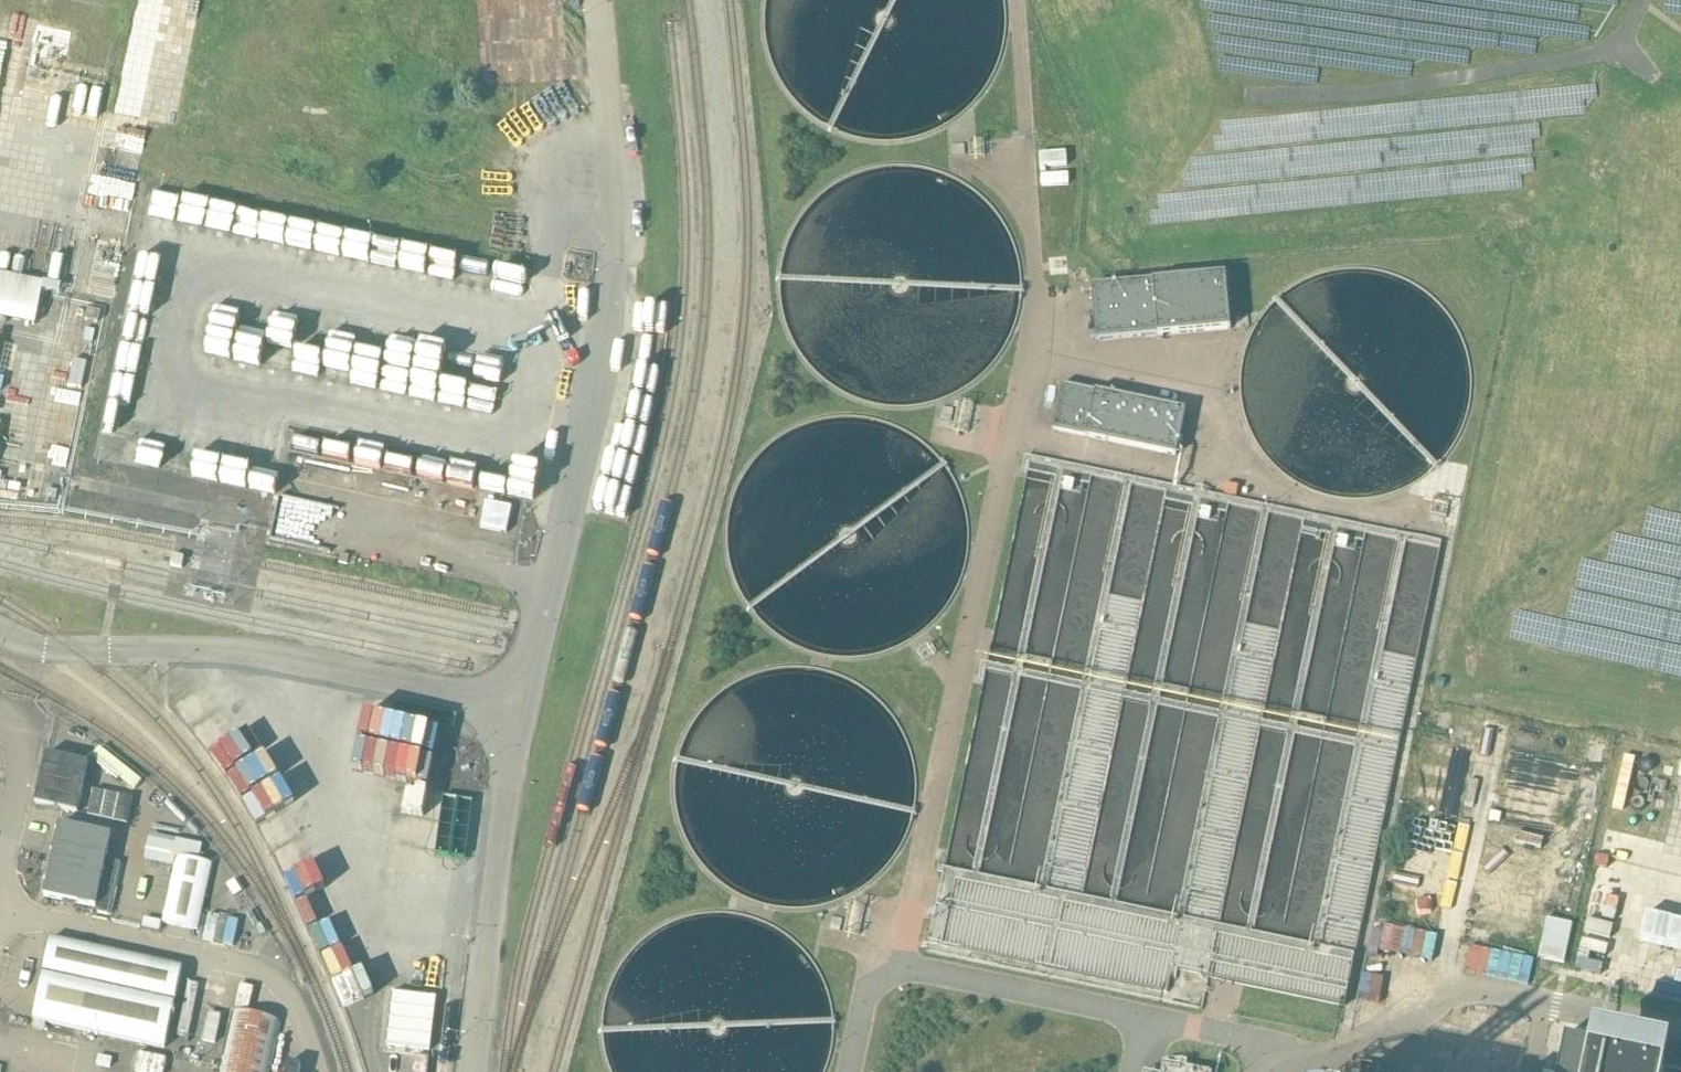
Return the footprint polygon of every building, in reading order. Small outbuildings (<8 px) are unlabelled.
[(1226,274),(1091,286),(1096,341),(1231,328),(1226,274)] [(33,326),(42,284),(0,276),(0,319),(33,326)] [(75,305),(72,318),(83,321),(84,320),(97,323),(100,312),(86,309),(86,308),(75,305)] [(15,352),(8,386),(24,389),(30,354),(15,352)] [(1053,430),(1177,455),(1186,409),(1062,384),(1053,430)] [(47,754),(36,804),(78,813),(89,763),(47,754)] [(114,821),(120,795),(94,789),(89,815),(114,821)] [(120,795),(114,821),(128,824),(133,797),(120,794),(120,795)] [(45,896),(96,907),(111,835),(60,824),(45,896)] [(198,930),(199,927),(213,864),(178,856),(164,922),(198,930)] [(183,967),(52,938),(34,1019),(165,1048),(183,967)] [(249,1009),(254,988),(241,984),(236,1006),(249,1009)] [(393,992),(387,1045),(430,1050),(437,997),(393,992)] [(282,1021),(235,1010),(220,1071),(271,1071),(272,1065),(282,1021)] [(210,1013),(204,1041),(217,1044),(223,1016),(210,1013)] [(1567,1022),(1564,1036),(1590,1041),(1593,1027),(1567,1022)] [(1606,1030),(1603,1043),(1629,1048),(1632,1035),(1632,1034),(1606,1029),(1606,1030)] [(1557,1071),(1584,1071),(1587,1056),(1590,1041),(1564,1036),(1557,1071)] [(1603,1044),(1600,1056),(1626,1061),(1629,1049),(1603,1044)] [(1587,1056),(1584,1071),(1667,1071),(1587,1056)] [(1162,1071),(1212,1071),(1164,1062),(1162,1071)] [(302,1066),(289,1063),(287,1071),(300,1071),(302,1066)]
